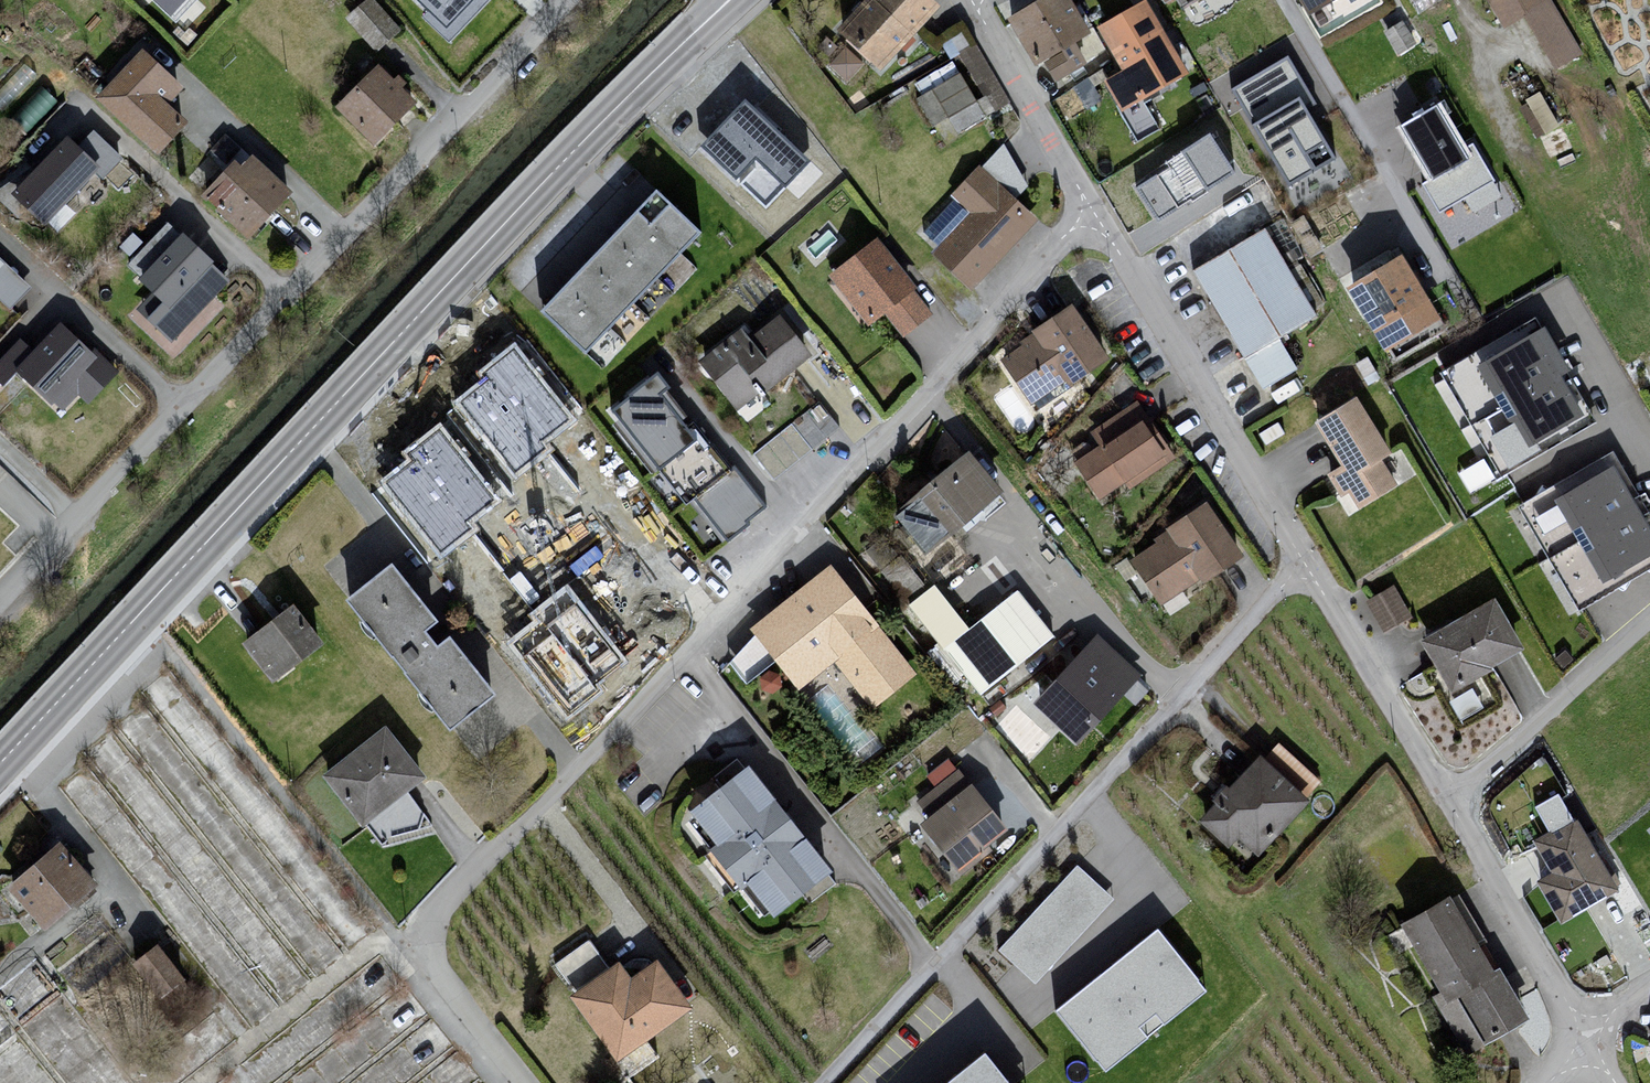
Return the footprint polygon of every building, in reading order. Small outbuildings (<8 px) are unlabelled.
[(181,25),(206,0),(155,0),(181,25)] [(344,18),(376,54),(402,29),(375,0),(365,0),(344,18)] [(417,16),(449,46),(492,0),(410,0),(422,11),(417,16)] [(845,36),(888,76),(949,13),(935,0),(879,0),(845,36)] [(1014,22),(1040,69),(1097,38),(1076,0),(1055,0),(1014,22)] [(1317,20),(1351,0),(1305,0),(1317,20)] [(1558,74),(1588,58),(1556,0),(1497,0),(1489,4),(1505,32),(1528,20),(1558,74)] [(1156,5),(1106,32),(1131,76),(1110,88),(1127,118),(1198,79),(1156,5)] [(919,95),(946,139),(1013,99),(976,40),(956,52),(965,67),(919,95)] [(192,92),(150,55),(105,104),(164,157),(194,124),(177,109),(192,92)] [(1288,56),(1232,88),(1288,186),(1336,158),(1307,108),(1316,104),(1288,56)] [(917,79),(922,89),(959,69),(953,59),(917,79)] [(385,70),(344,112),(382,150),(423,107),(385,70)] [(1547,129),(1559,122),(1540,91),(1528,98),(1547,129)] [(810,162),(744,101),(701,148),(766,209),(810,162)] [(1471,155),(1439,102),(1400,126),(1431,179),(1471,155)] [(82,149),(74,141),(21,195),(53,226),(121,157),(97,134),(82,149)] [(1210,135),(1133,186),(1158,224),(1236,173),(1210,135)] [(300,200),(259,160),(214,207),(255,246),(300,200)] [(970,217),(934,257),(975,295),(1040,225),(981,172),(954,202),(970,217)] [(667,197),(554,319),(601,363),(715,241),(667,197)] [(1270,233),(1198,277),(1253,367),(1325,323),(1270,233)] [(229,280),(180,234),(139,278),(163,301),(147,319),(170,341),(229,280)] [(887,241),(837,277),(869,333),(890,316),(904,340),(936,316),(887,241)] [(1343,267),(1351,283),(1405,258),(1398,242),(1343,267)] [(0,253),(0,280),(13,265),(0,253)] [(1412,261),(1356,292),(1392,357),(1448,326),(1412,261)] [(1081,312),(1006,357),(1038,411),(1114,365),(1081,312)] [(1482,361),(1543,328),(1537,315),(1475,349),(1482,361)] [(746,334),(708,366),(743,416),(819,357),(789,319),(754,343),(746,334)] [(65,324),(38,353),(16,334),(0,352),(0,384),(8,391),(20,377),(65,416),(81,398),(95,410),(125,376),(65,324)] [(1590,412),(1541,329),(1480,366),(1529,448),(1590,412)] [(656,375),(611,411),(686,507),(731,472),(656,375)] [(777,477),(840,421),(818,397),(755,453),(777,477)] [(1364,402),(1322,428),(1348,470),(1330,481),(1356,522),(1416,484),(1364,402)] [(1101,455),(1078,467),(1101,504),(1182,464),(1143,407),(1092,437),(1101,455)] [(503,420),(440,466),(475,514),(538,468),(503,420)] [(1461,469),(1472,488),(1496,474),(1484,455),(1461,469)] [(978,457),(904,520),(935,558),(1010,496),(978,457)] [(1615,468),(1554,504),(1603,586),(1649,559),(1649,527),(1615,468)] [(1217,504),(1134,562),(1169,608),(1252,563),(1217,504)] [(504,702),(400,575),(356,610),(460,738),(504,702)] [(835,576),(758,636),(807,699),(840,674),(872,715),(916,680),(835,576)] [(1368,596),(1385,629),(1413,614),(1395,581),(1368,596)] [(938,588),(909,611),(985,704),(1059,641),(1020,595),(973,634),(938,588)] [(1502,609),(1432,649),(1459,696),(1529,657),(1502,609)] [(301,611),(248,649),(278,691),(331,653),(301,611)] [(1101,644),(1042,710),(1088,751),(1147,685),(1101,644)] [(392,734),(329,783),(367,833),(431,784),(392,734)] [(1266,764),(1208,829),(1255,871),(1314,807),(1266,764)] [(962,773),(918,810),(962,877),(1010,835),(962,773)] [(757,783),(700,829),(780,926),(836,880),(757,783)] [(1539,872),(1524,880),(1548,923),(1606,891),(1564,817),(1521,841),(1539,872)] [(61,843),(8,888),(45,931),(98,886),(61,843)] [(1036,981),(1117,896),(1079,861),(998,946),(1036,981)] [(1439,892),(1387,921),(1456,1049),(1509,1021),(1439,892)] [(1158,931),(1056,1011),(1104,1071),(1205,990),(1158,931)] [(576,990),(611,965),(590,935),(555,960),(576,990)] [(133,963),(162,1001),(189,981),(160,943),(133,963)] [(624,966),(577,998),(622,1063),(695,1014),(661,965),(635,982),(624,966)] [(1629,1037),(1649,1073),(1649,1025),(1629,1037)] [(948,1082),(1007,1082),(984,1054),(948,1082)]
